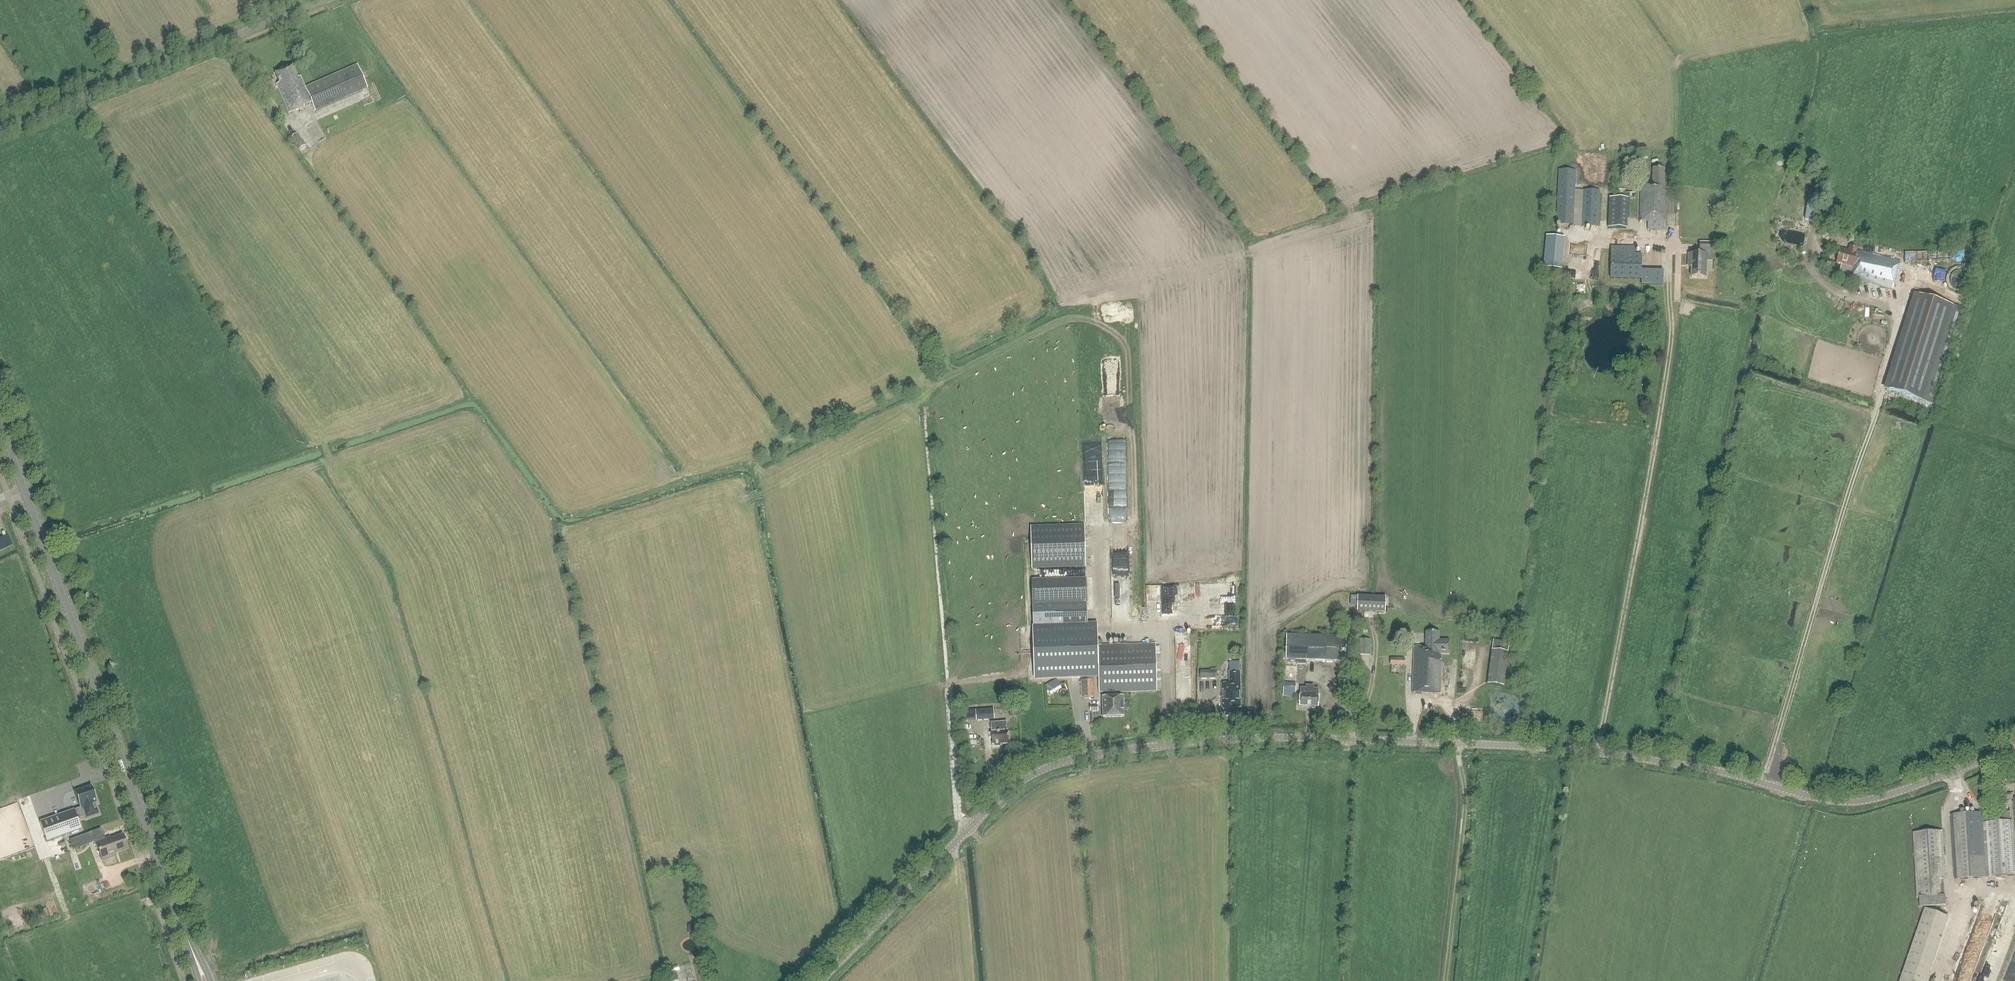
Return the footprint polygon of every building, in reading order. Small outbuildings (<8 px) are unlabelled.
[(275,73),(276,76),(280,83),(276,85),(288,112),(304,107),(303,105),(311,103),(314,109),(357,91),(367,87),(357,65),(306,87),(301,76),(296,78),(292,66),(275,73)] [(270,92),(275,90),(272,82),(266,84),(270,92)] [(296,133),(290,137),(299,149),(305,145),(296,133)] [(1666,230),(1666,191),(1664,191),(1664,187),(1664,168),(1652,168),(1652,183),(1640,183),(1639,221),(1641,221),(1648,221),(1648,230),(1666,230)] [(1573,226),(1576,170),(1559,169),(1556,225),(1573,226)] [(1601,191),(1583,190),(1581,227),(1599,227),(1601,191)] [(1608,197),(1608,226),(1627,226),(1627,197),(1608,197)] [(1807,221),(1815,222),(1819,199),(1811,198),(1807,221)] [(1543,268),(1561,270),(1564,237),(1546,236),(1543,268)] [(1712,260),(1712,242),(1699,242),(1699,253),(1688,253),(1688,261),(1691,261),(1691,276),(1706,276),(1707,260),(1712,260)] [(1610,279),(1641,279),(1641,271),(1641,255),(1635,254),(1635,247),(1611,246),(1610,279)] [(1836,263),(1841,264),(1839,271),(1851,274),(1850,279),(1893,289),(1899,262),(1857,251),(1857,248),(1849,246),(1848,251),(1839,249),(1836,263)] [(1949,250),(1904,251),(1904,261),(1949,260),(1949,250)] [(1572,285),(1572,294),(1585,293),(1585,285),(1572,285)] [(1933,406),(1964,310),(1913,294),(1889,371),(1893,372),(1887,391),(1933,406)] [(1086,567),(1084,525),(1030,527),(1031,569),(1086,567)] [(1032,580),(1033,625),(1087,623),(1087,622),(1086,579),(1032,580)] [(1161,598),(1161,585),(1148,584),(1147,598),(1161,598)] [(1117,612),(1127,612),(1127,591),(1117,591),(1117,612)] [(1385,612),(1386,596),(1357,595),(1357,612),(1385,612)] [(1081,677),(1081,697),(1095,696),(1094,679),(1089,680),(1089,677),(1098,677),(1099,692),(1105,692),(1106,697),(1103,697),(1103,717),(1123,717),(1123,696),(1116,697),(1116,692),(1156,690),(1155,644),(1098,646),(1097,631),(1097,622),(1087,622),(1087,623),(1033,625),(1034,679),(1053,678),(1081,677)] [(1425,646),(1414,646),(1412,693),(1440,693),(1441,654),(1449,654),(1449,640),(1439,640),(1439,632),(1426,632),(1425,646)] [(1305,660),(1343,661),(1343,634),(1286,633),(1286,659),(1297,660),(1297,664),(1305,664),(1305,660)] [(1359,655),(1370,656),(1370,640),(1359,639),(1359,655)] [(1508,653),(1492,650),(1487,683),(1504,685),(1508,653)] [(1200,679),(1216,679),(1216,670),(1200,671),(1200,679)] [(1221,682),(1222,713),(1225,713),(1225,716),(1234,716),(1234,707),(1241,707),(1240,670),(1228,670),(1229,682),(1221,682)] [(1056,678),(1045,684),(1049,693),(1061,688),(1056,678)] [(1296,684),(1284,683),(1283,691),(1295,692),(1296,684)] [(1318,706),(1319,695),(1318,695),(1318,689),(1301,688),(1301,694),(1300,694),(1299,706),(1318,706)] [(975,710),(976,720),(994,719),(993,708),(975,710)] [(1006,722),(999,722),(991,723),(991,732),(992,745),(994,745),(994,746),(1000,746),(1000,744),(1009,744),(1008,730),(1007,731),(1006,722)] [(90,786),(74,792),(79,809),(82,808),(86,818),(98,814),(94,803),(96,803),(90,786)] [(1985,823),(1984,812),(1950,815),(1954,879),(2014,876),(2014,872),(2012,822),(1985,823)] [(1913,833),(1915,880),(1940,878),(1945,878),(1942,831),(1913,833)] [(102,832),(93,835),(96,842),(95,842),(102,861),(116,856),(115,854),(127,849),(125,842),(126,840),(125,837),(123,837),(122,835),(110,839),(109,837),(104,839),(102,832)] [(1900,980),(1927,980),(1949,917),(1925,909),(1900,980)]
